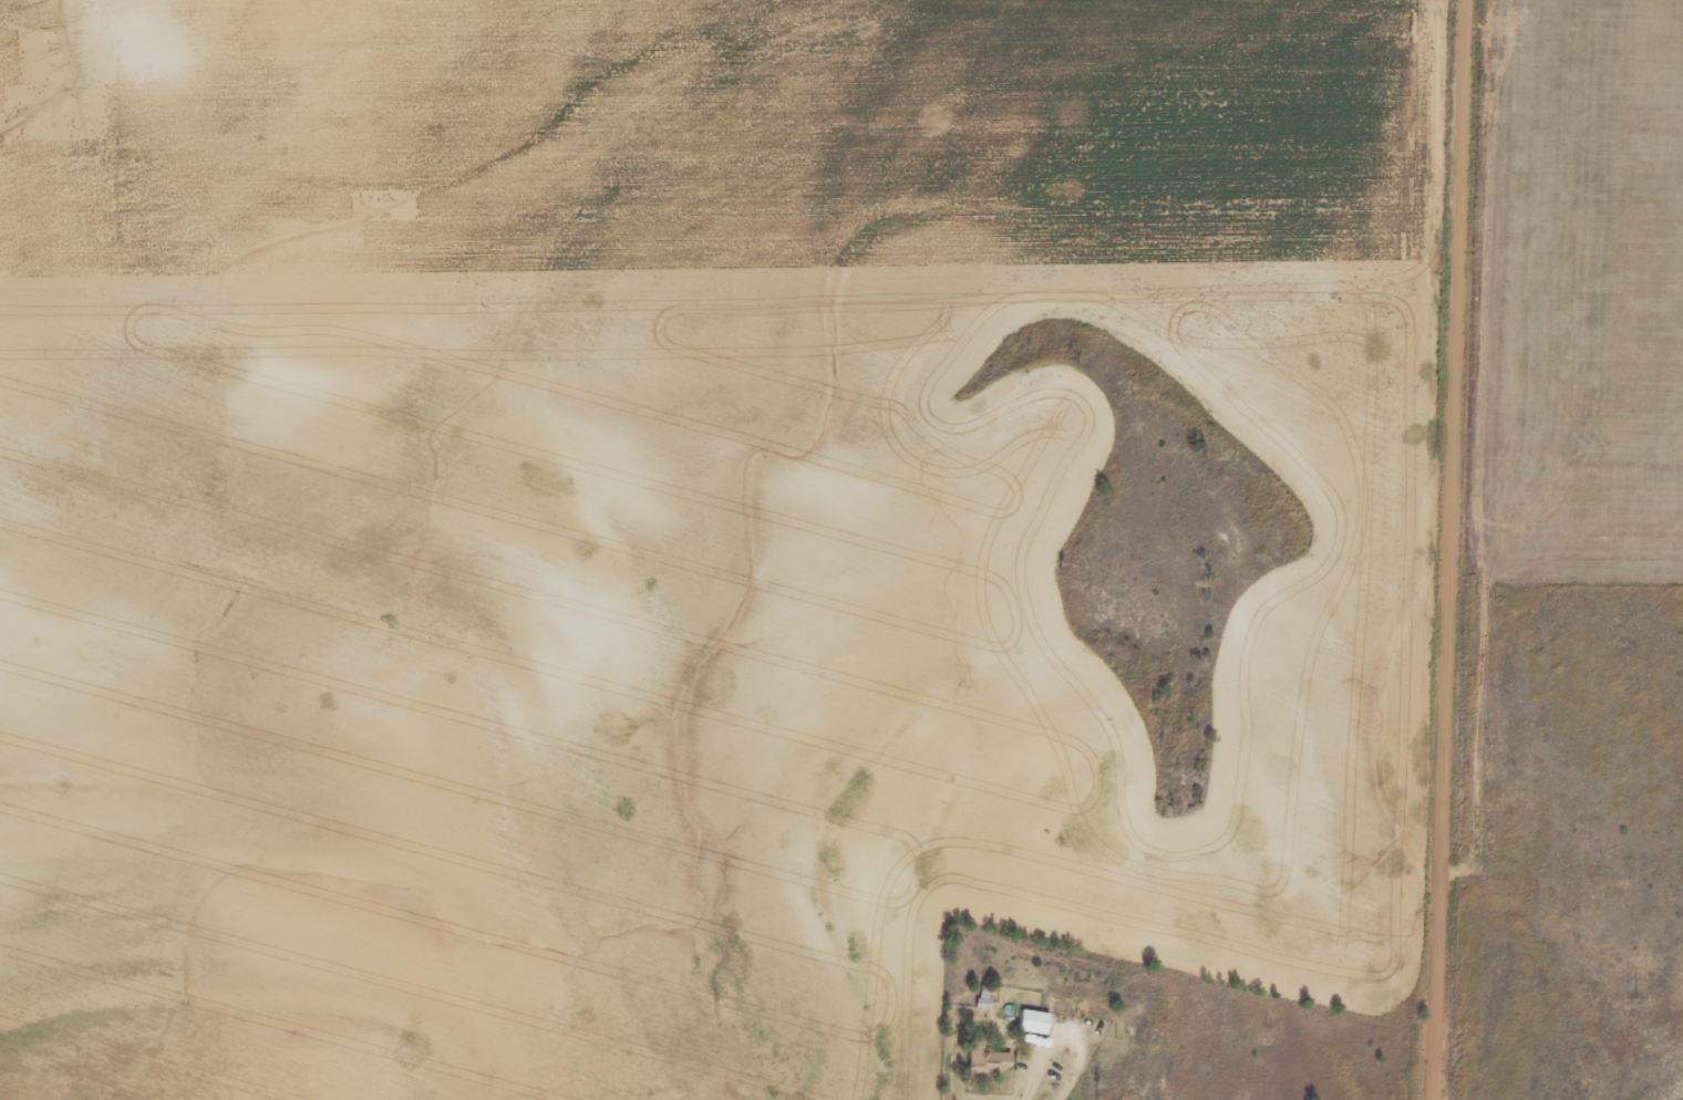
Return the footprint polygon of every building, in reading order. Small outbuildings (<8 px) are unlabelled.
[(1044,1034),(1047,1011),(1018,1008),(1015,1031),(1044,1034)] [(1009,1052),(981,1050),(981,1038),(967,1037),(965,1070),(1008,1073),(1009,1052)]
